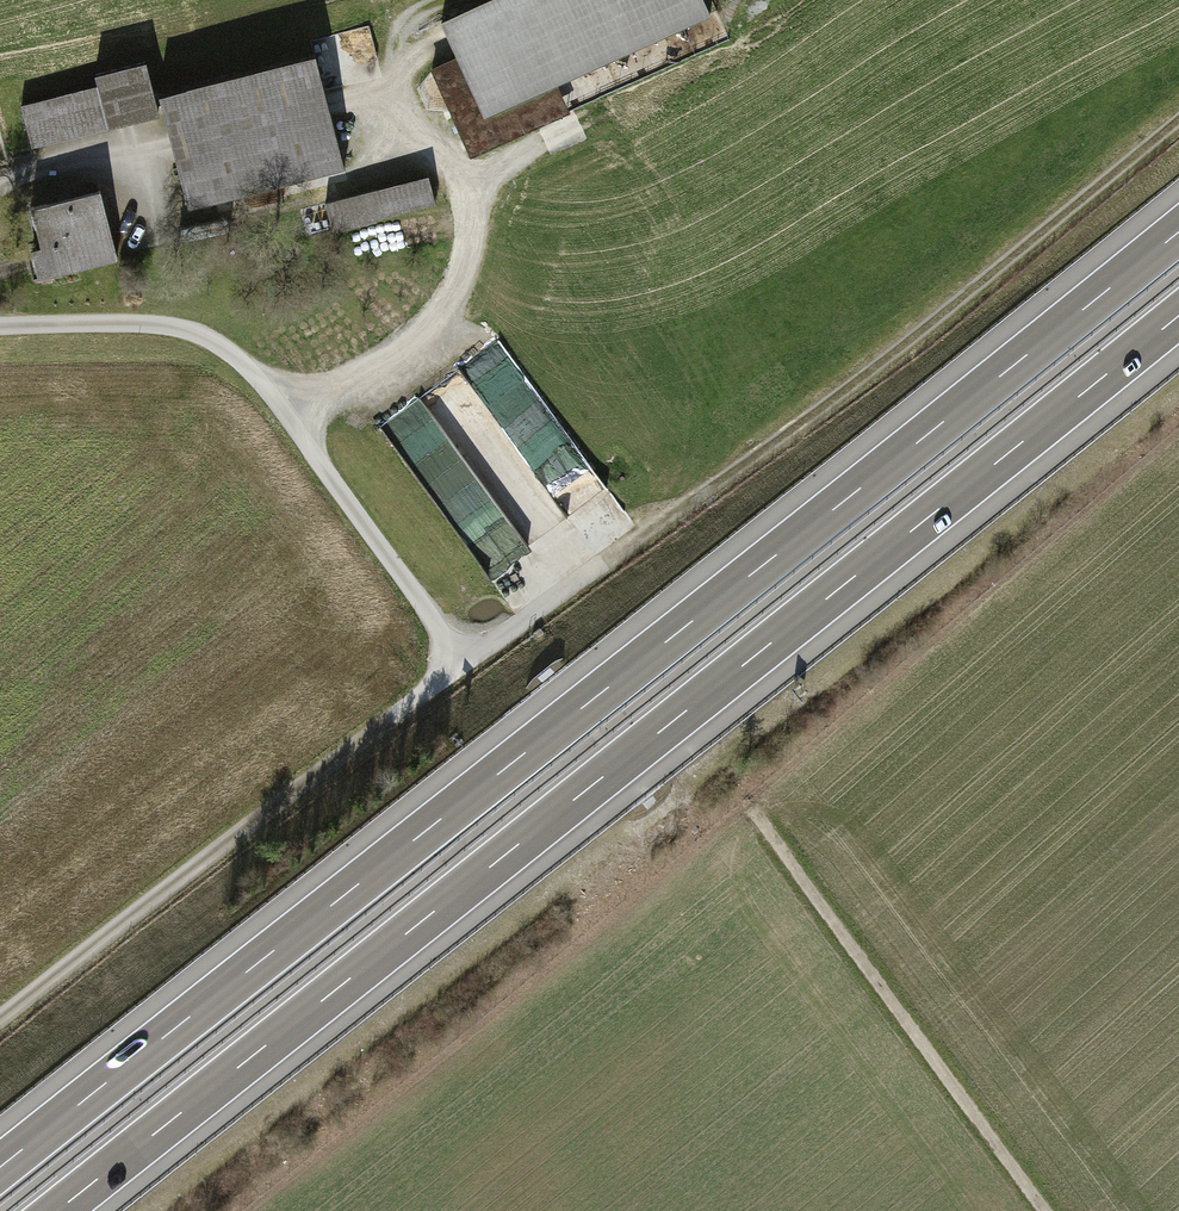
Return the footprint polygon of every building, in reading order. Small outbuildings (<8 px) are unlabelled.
[(471,154),(562,113),(549,84),(707,13),(701,0),(480,0),(439,18),(457,58),(433,69),(471,154)] [(312,53),(160,93),(189,204),(341,164),(312,53)] [(23,105),(33,143),(157,112),(144,61),(96,74),(99,86),(23,105)] [(329,202),(336,228),(435,202),(428,176),(329,202)] [(30,248),(38,277),(118,256),(101,190),(31,208),(41,245),(30,248)] [(426,398),(389,422),(452,517),(466,507),(491,491),(528,547),(570,519),(510,427),(483,445),(464,417),(446,429),(426,398)] [(480,526),(497,561),(525,549),(509,513),(480,526)]
